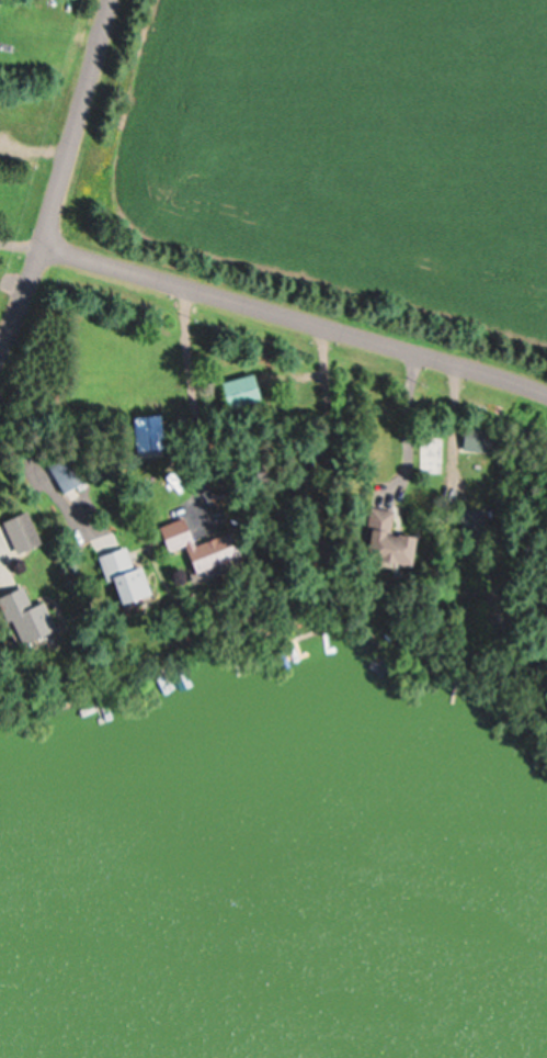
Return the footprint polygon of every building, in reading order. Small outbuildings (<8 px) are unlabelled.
[(217,379),(220,407),(257,403),(254,375),(217,379)] [(130,446),(137,446),(137,436),(158,435),(157,414),(128,415),(130,446)] [(460,448),(485,450),(486,424),(461,422),(460,448)] [(46,463),(57,490),(88,477),(77,450),(46,463)] [(391,511),(368,506),(357,560),(400,569),(407,536),(386,533),(391,511)] [(23,509),(0,519),(0,525),(12,551),(37,540),(23,509)] [(186,570),(229,556),(221,532),(187,543),(178,516),(152,525),(160,550),(178,544),(186,570)] [(134,564),(127,566),(122,545),(95,552),(107,601),(141,593),(134,564)] [(38,599),(24,603),(18,585),(0,590),(0,624),(5,642),(47,629),(38,599)]
